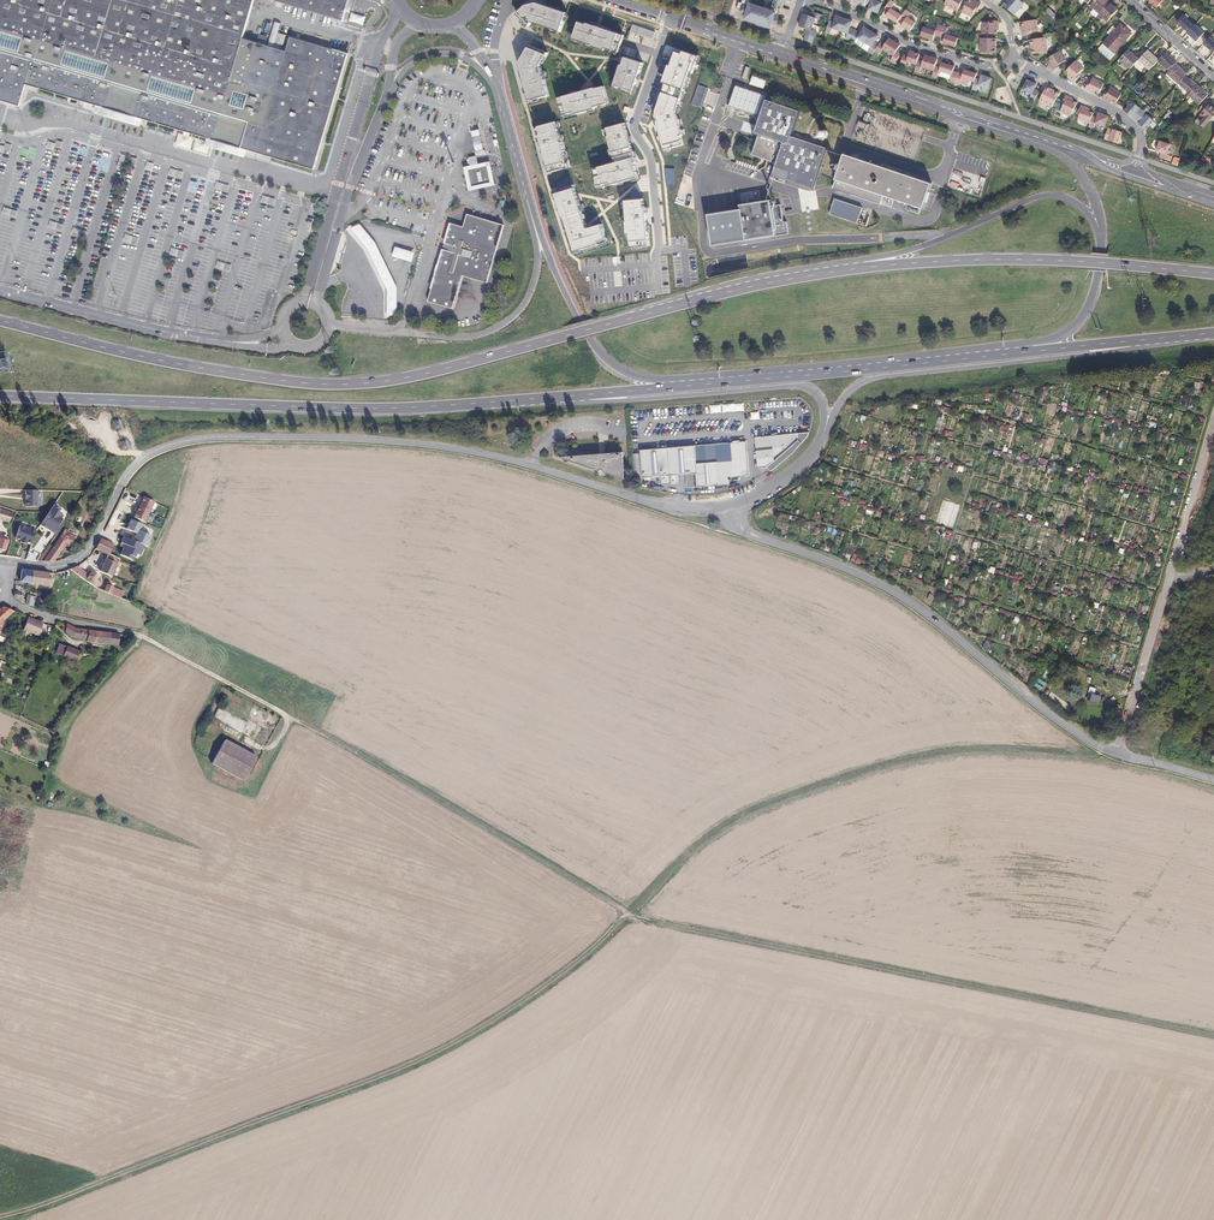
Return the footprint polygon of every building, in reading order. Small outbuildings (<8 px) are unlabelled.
[(5,101),(12,103),(23,106),(29,86),(40,89),(59,94),(58,98),(60,98),(61,95),(80,100),(82,101),(83,101),(100,106),(98,114),(119,120),(139,126),(141,118),(148,120),(155,122),(170,126),(177,128),(188,132),(187,135),(180,133),(177,144),(183,146),(184,145),(185,145),(186,146),(186,147),(190,148),(201,151),(202,150),(204,150),(203,152),(209,154),(211,148),(228,154),(246,159),(249,149),(257,151),(313,168),(338,80),(347,50),(291,34),(286,49),(282,48),(286,34),(278,31),(274,45),(266,43),(267,39),(266,39),(268,35),(259,33),(257,40),(244,36),(254,0),(0,0),(0,99),(5,101)] [(302,8),(331,17),(343,20),(347,9),(349,0),(273,0),(302,8)] [(738,2),(745,5),(746,1),(750,2),(748,9),(746,13),(772,22),(773,17),(776,11),(779,12),(783,0),(774,0),(772,5),(758,0),(739,0),(738,2)] [(864,4),(869,5),(867,10),(877,14),(881,3),(871,0),(865,0),(864,4)] [(893,3),(889,0),(882,10),(887,12),(885,16),(896,23),(898,20),(901,16),(890,9),(893,3)] [(943,4),(956,10),(961,0),(945,0),(943,4)] [(970,0),(966,0),(961,11),(971,16),(974,10),(976,11),(980,3),(974,0),(973,1),(970,0)] [(1018,0),(1007,0),(1006,1),(1005,0),(1002,5),(1014,15),(1023,4),(1018,0)] [(1098,16),(1108,4),(1104,0),(1095,0),(1089,7),(1098,16)] [(526,5),(517,13),(529,25),(533,22),(561,31),(567,12),(537,2),(526,5)] [(1108,4),(1098,16),(1106,23),(1116,11),(1112,7),(1108,4)] [(901,16),(898,20),(903,23),(900,27),(909,33),(915,23),(906,18),(909,13),(904,10),(901,16)] [(803,14),(801,20),(812,24),(815,18),(821,20),(822,15),(812,12),(810,17),(803,14)] [(485,29),(489,24),(487,22),(491,16),(486,13),(479,24),(485,29)] [(1192,15),(1189,19),(1185,23),(1190,28),(1197,35),(1204,27),(1197,21),(1198,20),(1192,15)] [(831,28),(839,31),(843,18),(836,16),(833,23),(828,21),(824,32),(829,33),(831,28)] [(845,39),(849,40),(854,30),(849,28),(851,21),(843,18),(839,31),(847,34),(845,39)] [(810,30),(812,24),(801,20),(798,27),(805,29),(804,34),(805,34),(803,41),(812,44),(816,32),(810,30)] [(1022,28),(1020,28),(1021,36),(1030,34),(1029,32),(1037,31),(1035,20),(1021,22),(1022,28)] [(989,23),(981,23),(981,34),(996,34),(996,28),(998,28),(998,21),(989,21),(989,23)] [(594,45),(594,46),(606,50),(607,48),(619,52),(624,35),(588,23),(587,24),(580,22),(574,39),(594,45)] [(654,32),(632,25),(629,32),(652,40),(654,32)] [(934,32),(922,28),(919,36),(932,40),(933,36),(938,37),(942,26),(936,25),(934,32)] [(1112,53),(1129,34),(1123,30),(1118,25),(1115,29),(1111,26),(1105,33),(1108,36),(1102,44),(1112,53)] [(947,28),(942,26),(938,37),(943,38),(942,43),(955,47),(957,39),(944,35),(947,28)] [(859,33),(854,30),(849,40),(853,43),(856,38),(863,42),(870,31),(863,27),(859,33)] [(874,51),(878,45),(873,42),(878,36),(870,31),(863,42),(870,47),(867,52),(872,54),(874,51)] [(1044,37),(1029,39),(1029,45),(1031,44),(1031,49),(1030,49),(1031,54),(1046,52),(1044,37)] [(884,44),(880,41),(878,45),(874,51),(878,54),(882,49),(887,52),(894,41),(888,38),(884,44)] [(995,38),(979,38),(979,53),(994,53),(995,49),(993,48),(993,44),(995,44),(995,38)] [(894,41),(887,52),(893,56),(889,61),(894,63),(900,54),(896,51),(900,45),(894,41)] [(548,53),(530,45),(520,63),(531,101),(549,96),(541,65),(548,53)] [(690,72),(693,73),(699,56),(677,49),(674,59),(672,58),(663,83),(684,90),(690,72)] [(1065,60),(1059,50),(1047,58),(1051,64),(1050,65),(1053,70),(1061,65),(1059,63),(1065,60)] [(917,60),(919,54),(909,51),(908,56),(903,55),(899,65),(904,67),(906,62),(916,65),(917,60)] [(1127,71),(1137,61),(1132,57),(1126,51),(1116,61),(1127,71)] [(1137,61),(1148,71),(1156,62),(1157,61),(1152,57),(1146,51),(1137,61)] [(1167,72),(1174,64),(1175,63),(1170,58),(1164,53),(1157,61),(1156,62),(1167,72)] [(927,69),(930,57),(924,55),(922,62),(917,60),(916,65),(914,71),(919,73),(921,67),(927,69)] [(643,63),(626,57),(623,65),(621,65),(614,88),(633,94),(639,77),(643,63)] [(938,71),(939,67),(935,66),(937,59),(930,57),(927,69),(933,71),(931,76),(936,78),(938,71)] [(1083,68),(1074,60),(1065,72),(1069,76),(1068,77),(1074,82),(1080,75),(1078,73),(1083,68)] [(954,67),(941,63),(939,67),(938,71),(941,71),(941,72),(951,75),(949,82),(954,83),(957,72),(952,71),(954,67)] [(1184,77),(1185,75),(1178,68),(1174,64),(1167,72),(1165,74),(1176,85),(1177,84),(1184,77)] [(975,78),(976,73),(963,69),(962,74),(957,72),(954,83),(959,85),(961,78),(974,82),(975,78)] [(767,80),(753,75),(750,83),(764,88),(767,80)] [(991,78),(981,75),(979,80),(975,78),(974,82),(971,89),(976,91),(978,86),(988,89),(991,78)] [(1099,93),(1103,83),(1092,77),(1090,81),(1089,80),(1084,88),(1093,93),(1094,90),(1099,93)] [(1188,94),(1194,87),(1187,80),(1184,77),(1177,84),(1188,94)] [(1036,84),(1027,79),(1022,89),(1031,94),(1028,99),(1033,101),(1038,91),(1034,89),(1036,84)] [(684,90),(665,84),(656,112),(657,118),(655,119),(664,149),(683,145),(680,136),(682,135),(676,112),(684,90)] [(709,88),(699,85),(692,104),(702,108),(709,88)] [(609,103),(604,86),(596,88),(596,87),(559,98),(563,116),(576,112),(577,114),(596,108),(596,107),(609,103)] [(1050,89),(1045,86),(1038,100),(1051,107),(1058,93),(1054,91),(1054,92),(1050,90),(1050,89)] [(1198,105),(1206,96),(1200,91),(1195,86),(1194,87),(1188,94),(1187,95),(1198,105)] [(1121,93),(1110,87),(1108,91),(1106,90),(1102,98),(1110,103),(1112,100),(1116,102),(1121,93)] [(732,94),(731,107),(754,110),(755,105),(743,104),(744,101),(738,101),(739,95),(732,94)] [(1071,99),(1065,96),(1061,103),(1063,104),(1059,111),(1069,116),(1076,103),(1071,100),(1071,99)] [(774,175),(773,177),(812,190),(812,188),(814,189),(828,148),(793,136),(801,113),(765,101),(754,133),(756,134),(755,135),(758,136),(752,155),(776,163),(772,175),(774,175)] [(1142,110),(1132,101),(1124,110),(1131,116),(1132,115),(1135,118),(1142,110)] [(1208,106),(1208,107),(1205,104),(1197,112),(1200,115),(1199,116),(1203,120),(1199,124),(1199,125),(1202,128),(1203,127),(1213,115),(1213,111),(1212,109),(1208,106)] [(1089,109),(1079,105),(1076,114),(1078,115),(1077,119),(1089,123),(1091,115),(1092,113),(1088,111),(1089,109)] [(1153,120),(1142,110),(1135,118),(1139,122),(1138,123),(1145,129),(1153,120)] [(1096,117),(1091,115),(1089,123),(1088,126),(1093,128),(1094,123),(1104,126),(1108,116),(1098,112),(1096,117)] [(542,135),(540,135),(550,173),(568,167),(564,155),(567,154),(563,142),(562,142),(556,122),(539,127),(542,135)] [(611,183),(612,185),(639,178),(636,166),(635,163),(636,163),(625,123),(607,128),(610,136),(608,137),(615,163),(593,169),(598,187),(611,183)] [(1112,130),(1107,128),(1104,139),(1117,143),(1121,132),(1117,130),(1115,129),(1113,129),(1112,130)] [(484,151),(480,129),(472,131),(477,152),(484,151)] [(55,142),(48,140),(46,147),(53,149),(54,145),(55,142)] [(1171,145),(1160,141),(1157,151),(1162,153),(1160,158),(1171,161),(1172,156),(1168,154),(1171,145)] [(932,184),(844,155),(840,167),(833,190),(881,206),(884,197),(924,210),(931,188),(932,184)] [(476,157),(470,158),(471,162),(472,167),(480,165),(479,160),(478,156),(476,157)] [(472,167),(465,168),(471,192),(495,186),(490,162),(480,165),(472,167)] [(558,190),(555,191),(564,219),(565,219),(576,252),(607,242),(602,224),(587,228),(574,183),(570,176),(557,185),(558,190)] [(643,199),(626,201),(628,221),(627,221),(628,234),(630,234),(631,247),(649,246),(646,206),(644,207),(643,199)] [(708,214),(713,246),(790,234),(788,223),(785,223),(782,206),(772,207),(771,200),(740,205),(741,209),(708,214)] [(863,209),(835,200),(829,215),(857,224),(863,209)] [(504,225),(467,214),(463,227),(451,224),(428,302),(453,309),(463,276),(487,283),(504,225)] [(359,224),(349,228),(366,248),(386,289),(387,316),(397,311),(397,286),(375,242),(359,224)] [(672,245),(681,245),(680,226),(671,226),(672,245)] [(392,257),(411,262),(414,253),(395,247),(392,257)] [(745,403),(711,404),(711,412),(745,411),(745,403)] [(78,428),(70,421),(67,424),(75,431),(78,428)] [(1199,439),(1200,436),(1203,427),(1194,424),(1190,437),(1199,439)] [(808,433),(756,439),(758,469),(767,468),(770,472),(781,465),(790,458),(800,446),(808,433)] [(864,443),(859,443),(858,450),(868,450),(869,439),(864,439),(864,443)] [(750,476),(747,443),(642,451),(644,479),(698,474),(699,487),(730,485),(729,477),(750,476)] [(601,455),(562,458),(601,472),(603,470),(605,473),(626,480),(624,453),(608,454),(602,458),(601,455)] [(633,472),(641,472),(642,453),(634,453),(633,472)] [(37,491),(25,490),(24,506),(36,507),(37,491)] [(132,512),(129,517),(140,523),(150,503),(140,498),(137,503),(135,502),(131,511),(132,512)] [(61,520),(57,518),(59,515),(55,512),(57,509),(52,505),(48,512),(39,525),(44,528),(45,528),(56,535),(60,529),(56,527),(61,520)] [(9,521),(13,511),(0,506),(0,518),(4,519),(9,521)] [(1132,516),(1140,519),(1144,508),(1139,506),(1137,511),(1135,510),(1132,516)] [(123,531),(120,538),(140,547),(143,549),(146,544),(144,544),(150,532),(127,521),(122,531),(123,531)] [(26,540),(32,542),(37,529),(21,523),(16,537),(21,539),(20,541),(26,542),(26,540)] [(63,546),(67,548),(75,536),(69,532),(66,530),(62,531),(42,560),(49,560),(53,560),(63,546)] [(4,551),(8,538),(0,536),(0,550),(4,551)] [(140,547),(120,538),(117,544),(123,547),(122,550),(119,549),(116,557),(123,560),(124,556),(130,559),(131,555),(136,557),(140,547)] [(107,556),(111,558),(115,548),(98,540),(94,550),(107,556)] [(39,559),(42,560),(53,544),(51,542),(39,559)] [(100,574),(111,578),(118,561),(111,558),(107,556),(100,574)] [(85,581),(88,577),(74,567),(68,570),(85,581)] [(50,581),(52,580),(53,573),(21,568),(19,580),(49,585),(50,581)] [(94,587),(98,581),(100,578),(92,572),(88,577),(85,581),(94,587)] [(94,587),(100,592),(104,586),(98,581),(94,587)] [(104,593),(111,596),(114,589),(107,586),(104,593)] [(26,603),(35,605),(36,596),(28,594),(26,603)] [(1120,605),(1129,606),(1131,596),(1122,594),(1120,605)] [(3,628),(7,617),(9,618),(18,612),(5,607),(0,610),(0,634),(1,633),(3,628)] [(1089,629),(1094,617),(1091,616),(1092,612),(1086,610),(1080,626),(1089,629)] [(43,623),(28,617),(23,630),(38,636),(43,623)] [(1125,621),(1120,637),(1130,639),(1134,623),(1125,621)] [(70,634),(87,637),(88,631),(71,628),(65,625),(54,622),(61,629),(70,634)] [(86,638),(118,644),(120,636),(88,631),(87,637),(86,638)] [(59,656),(73,661),(77,651),(63,646),(61,651),(59,656)] [(1125,662),(1133,665),(1137,652),(1130,650),(1125,662)] [(5,671),(10,659),(0,656),(0,669),(5,671)] [(1102,696),(1094,693),(1092,701),(1099,704),(1102,696)] [(211,766),(224,772),(243,781),(255,755),(236,746),(223,740),(211,766)]
